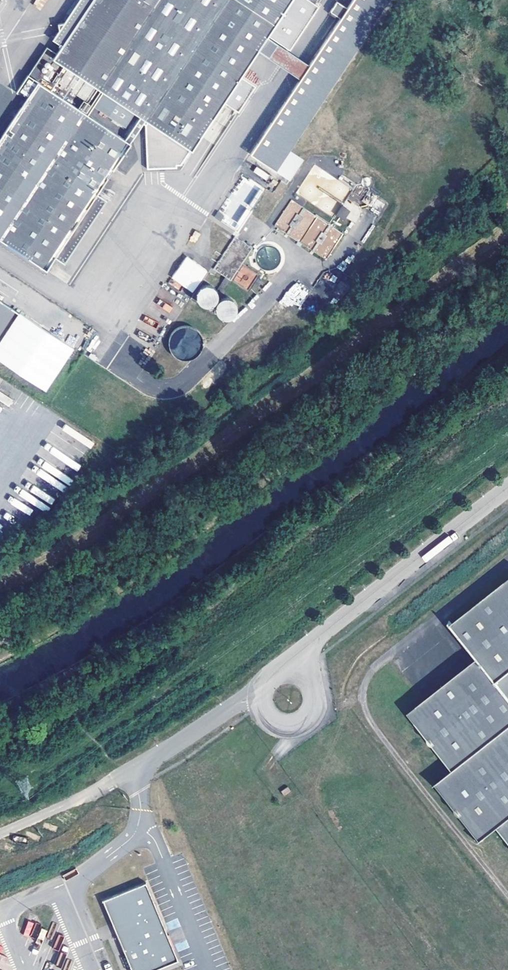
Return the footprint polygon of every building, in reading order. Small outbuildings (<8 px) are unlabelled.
[(61,47),(52,60),(55,62),(60,66),(65,69),(55,82),(125,127),(134,114),(191,152),(200,138),(214,118),(258,51),(268,37),(292,0),(92,0),(61,47)] [(61,47),(92,0),(79,0),(52,40),(61,47)] [(310,65),(300,79),(250,154),(288,180),(303,158),(290,150),(389,0),(353,0),(310,65)] [(258,51),(268,58),(278,44),(268,37),(258,51)] [(278,44),(268,58),(300,79),(310,65),(278,44)] [(60,66),(55,62),(45,76),(51,80),(60,66)] [(0,139),(0,240),(47,270),(55,258),(97,195),(130,144),(37,82),(0,139)] [(200,138),(191,152),(233,180),(250,154),(256,146),(214,118),(200,138)] [(256,166),(253,171),(267,180),(270,175),(256,166)] [(107,201),(97,195),(55,258),(65,264),(107,201)] [(274,227),(327,258),(343,232),(290,200),(274,227)] [(244,207),(238,205),(234,218),(240,220),(244,207)] [(343,205),(336,214),(345,220),(351,211),(343,205)] [(226,215),(219,211),(215,218),(222,222),(226,215)] [(252,248),(235,237),(213,269),(226,277),(217,291),(221,298),(226,299),(224,292),(231,281),(247,291),(258,275),(242,264),(252,248)] [(254,256),(266,273),(283,262),(271,244),(254,256)] [(171,278),(192,293),(208,271),(187,256),(171,278)] [(299,281),(285,293),(296,305),(309,294),(299,281)] [(196,294),(206,307),(218,298),(209,285),(196,294)] [(17,314),(0,302),(0,340),(17,314)] [(165,336),(177,362),(203,349),(191,324),(165,336)] [(453,622),(481,658),(410,712),(456,769),(438,783),(483,840),(501,827),(507,837),(507,581),(453,622)] [(290,791),(287,786),(281,791),(283,795),(290,791)] [(148,881),(105,898),(134,969),(155,969),(180,960),(148,881)]
